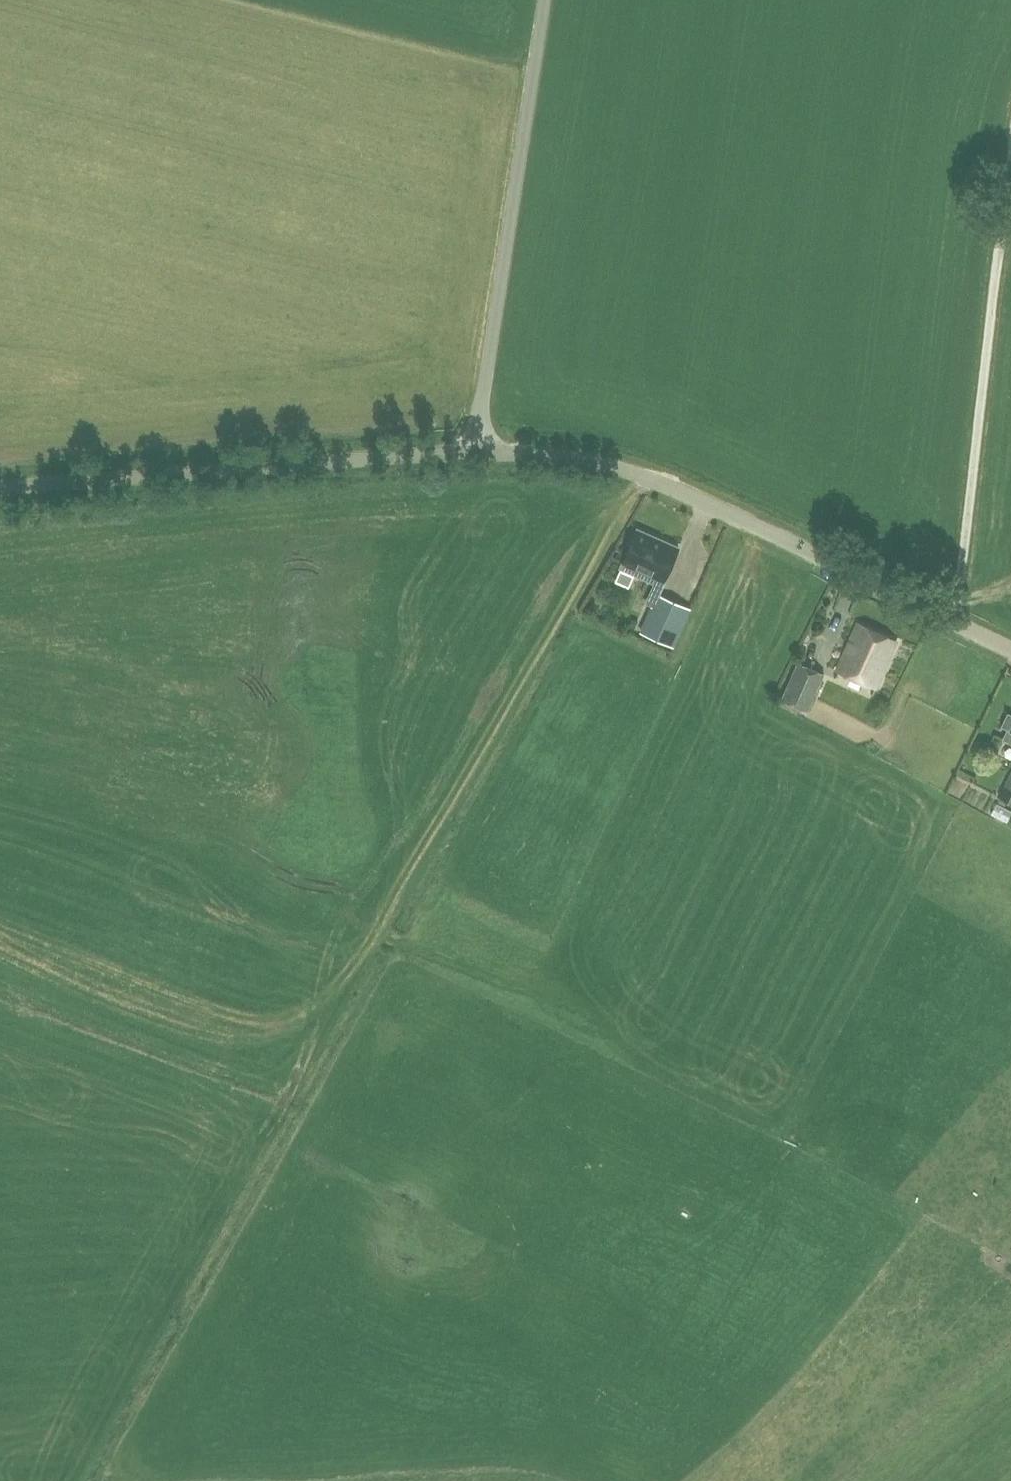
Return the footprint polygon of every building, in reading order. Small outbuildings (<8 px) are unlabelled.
[(638,530),(623,563),(637,569),(634,574),(649,581),(651,576),(665,581),(679,549),(638,530)] [(658,595),(641,632),(673,646),(689,609),(658,595)] [(858,623),(837,671),(875,688),(897,641),(858,623)] [(798,662),(782,700),(807,711),(824,674),(798,662)] [(1008,712),(1001,726),(1007,729),(1002,739),(1010,743),(1010,714),(1008,712)] [(999,798),(1010,804),(1010,773),(999,798)]
